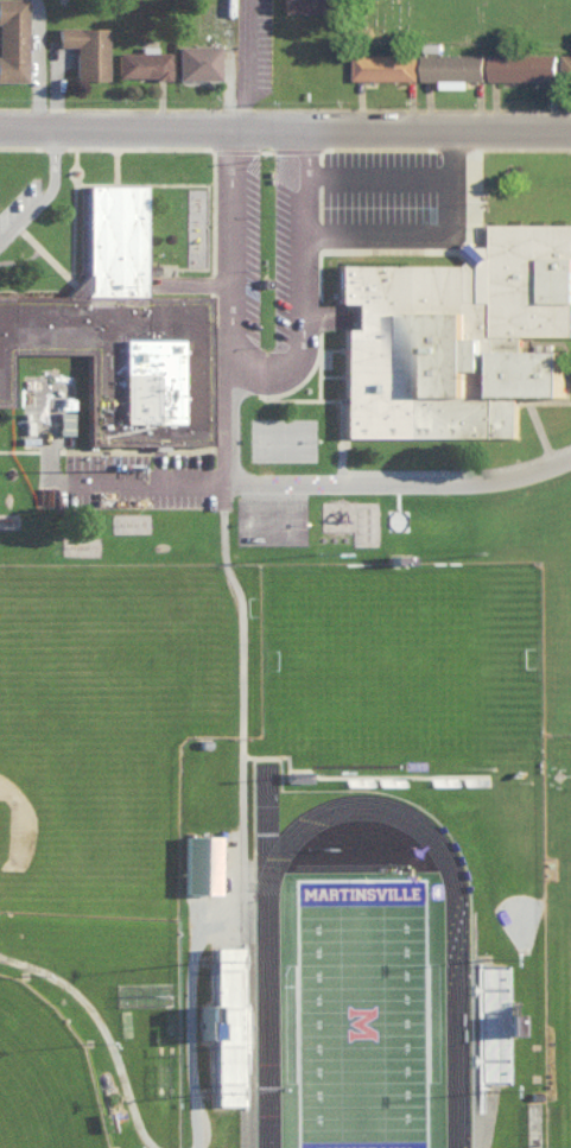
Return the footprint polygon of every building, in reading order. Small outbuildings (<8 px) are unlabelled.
[(26,80),(27,0),(0,0),(0,80),(26,80)] [(282,11),(351,13),(351,0),(282,0),(282,11)] [(74,44),(74,79),(106,79),(107,26),(57,25),(57,44),(74,44)] [(219,79),(218,43),(176,44),(176,79),(219,79)] [(116,52),(117,77),(168,75),(167,50),(116,52)] [(353,78),(417,80),(418,53),(353,52),(353,78)] [(485,79),(485,53),(423,52),(422,79),(485,79)] [(489,53),(490,80),(558,79),(558,52),(489,53)] [(562,75),(570,75),(570,52),(563,52),(562,75)] [(209,293),(143,293),(144,183),(86,182),(86,291),(0,291),(0,403),(10,403),(10,352),(87,352),(86,442),(209,442),(209,293)] [(492,221),(492,242),(467,242),(468,262),(338,262),(338,300),(355,300),(355,326),(344,326),(344,435),(518,435),(518,392),(566,392),(566,347),(495,348),(495,384),(485,384),(484,334),(487,334),(487,316),(491,316),(491,334),(570,334),(570,221),(492,221)] [(310,780),(309,768),(284,768),(284,780),(310,780)] [(184,891),(218,891),(219,833),(185,833),(184,891)] [(213,1103),(247,1103),(246,944),(211,945),(212,1002),(201,1002),(201,1037),(212,1037),(213,1103)]
